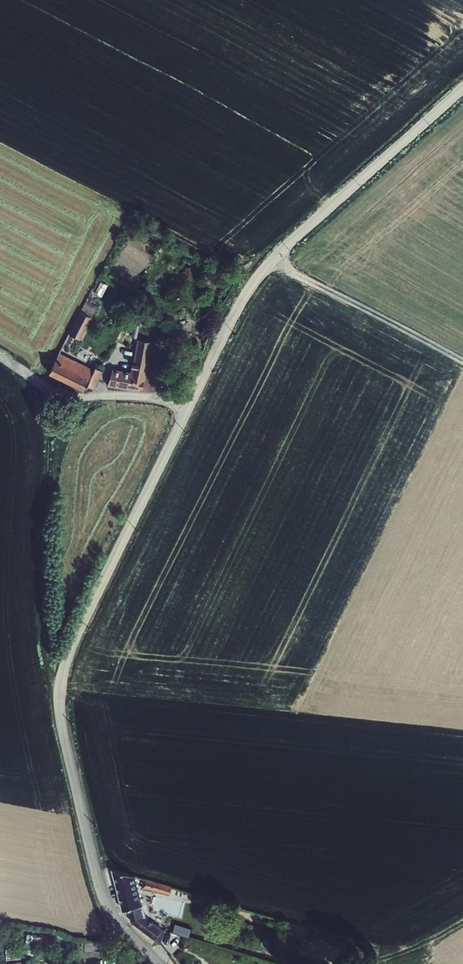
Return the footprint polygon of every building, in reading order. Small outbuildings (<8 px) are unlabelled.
[(86,300),(82,310),(93,315),(97,304),(86,300)] [(74,335),(83,339),(92,315),(82,312),(74,335)] [(134,338),(131,369),(109,366),(107,385),(146,389),(152,340),(134,338)] [(47,373),(83,388),(85,383),(95,388),(103,369),(92,364),(56,350),(47,373)] [(175,931),(192,935),(196,917),(200,918),(203,904),(191,901),(186,921),(178,920),(175,931)]
